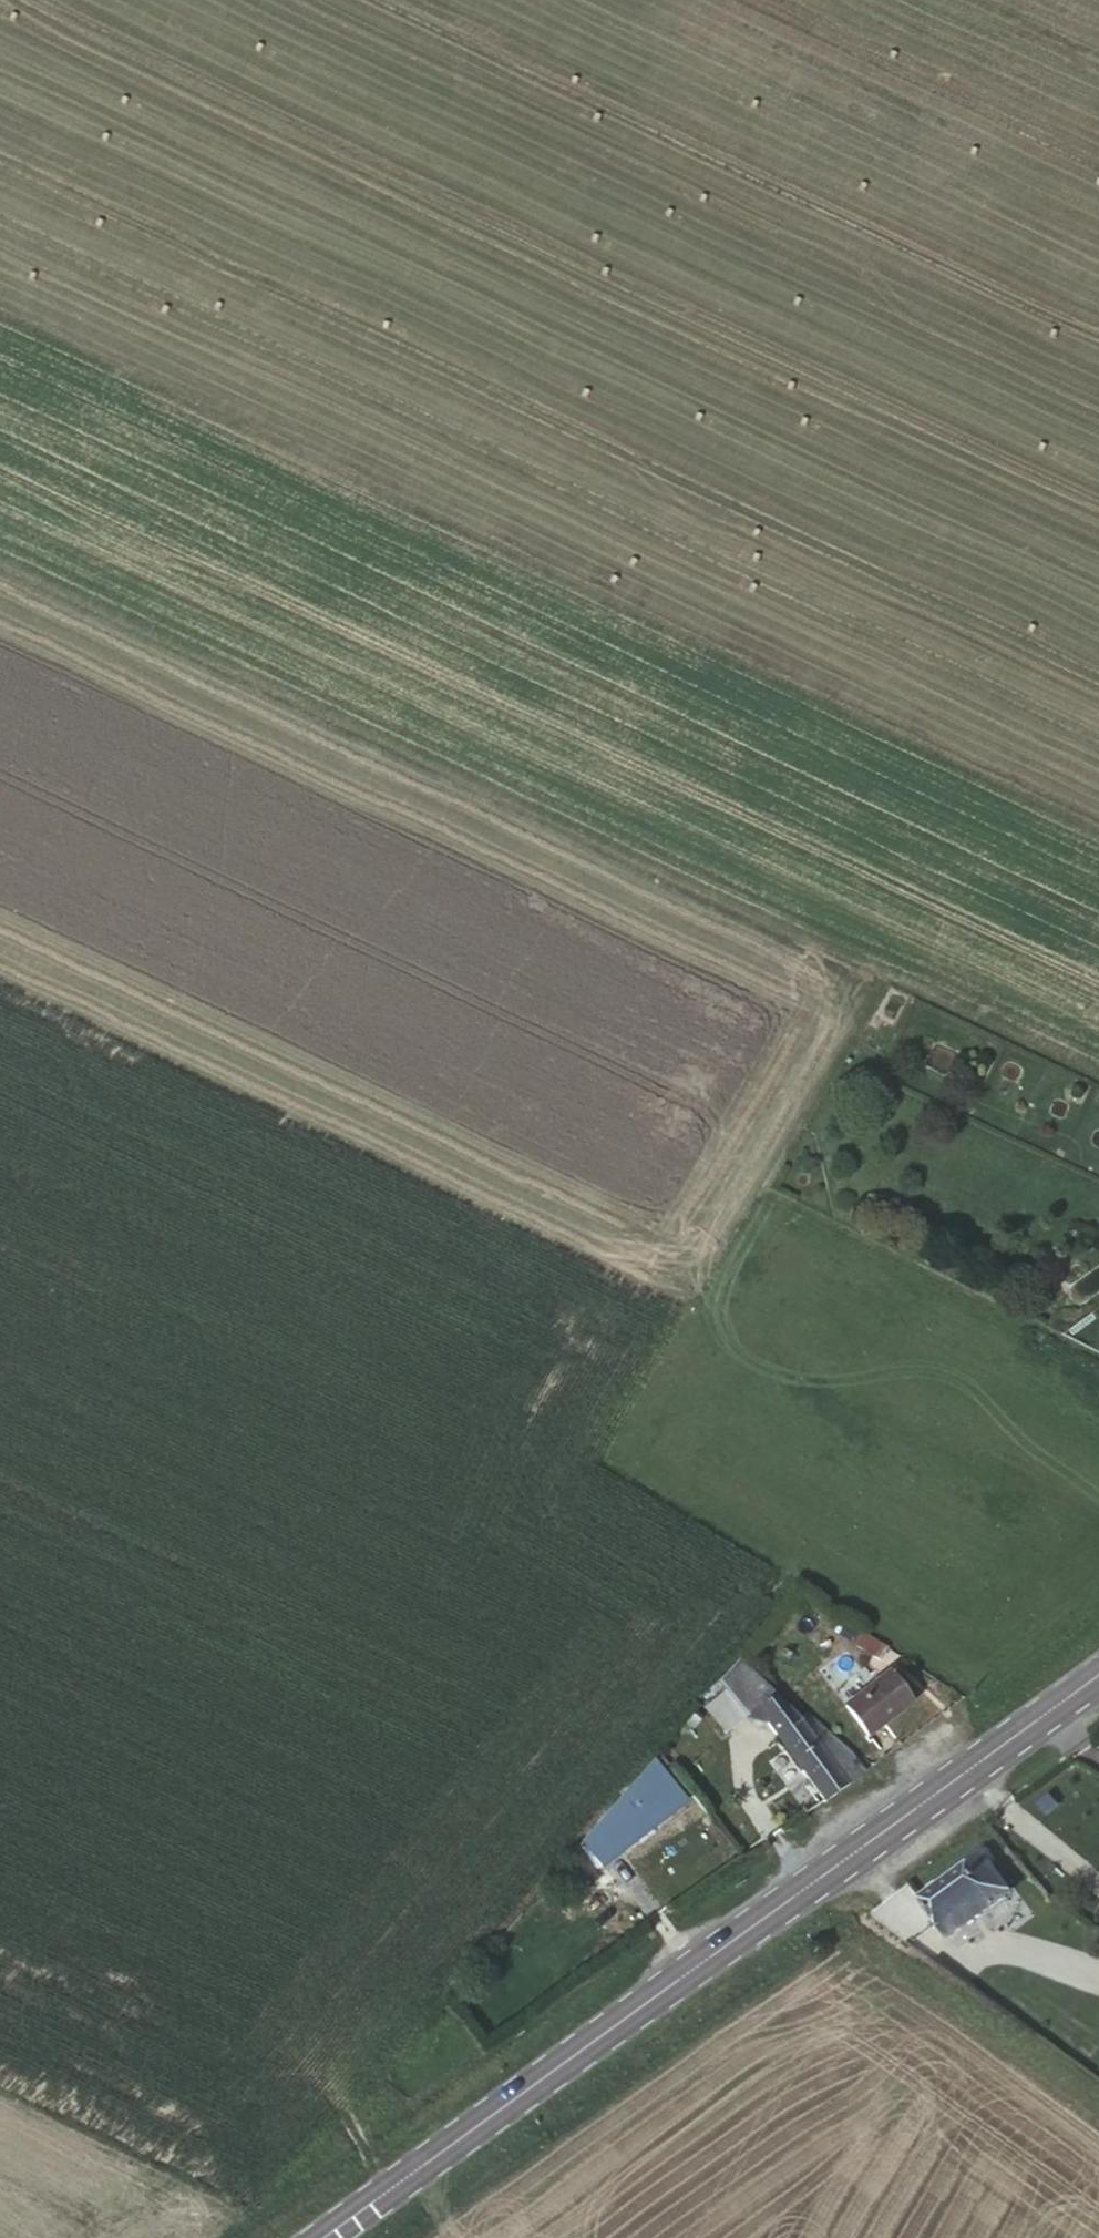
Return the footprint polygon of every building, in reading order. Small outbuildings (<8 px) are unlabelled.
[(886,1649),(857,1631),(852,1640),(880,1659),(886,1649)] [(791,1714),(735,1659),(717,1681),(739,1707),(746,1716),(764,1726),(825,1802),(865,1773),(853,1758),(806,1716),(802,1719),(795,1712),(791,1714)] [(911,1701),(888,1673),(846,1706),(868,1734),(911,1701)] [(806,1689),(796,1701),(807,1711),(818,1699),(806,1689)] [(667,1748),(659,1752),(669,1765),(676,1760),(667,1748)] [(659,1752),(651,1758),(662,1770),(669,1765),(659,1752)] [(662,1770),(651,1758),(581,1841),(601,1865),(602,1867),(686,1801),(662,1770)] [(581,1841),(572,1853),(587,1875),(601,1865),(581,1841)] [(918,1905),(947,1945),(1009,1900),(979,1861),(918,1905)] [(483,1985),(476,1980),(460,1995),(464,2000),(483,1985)]
